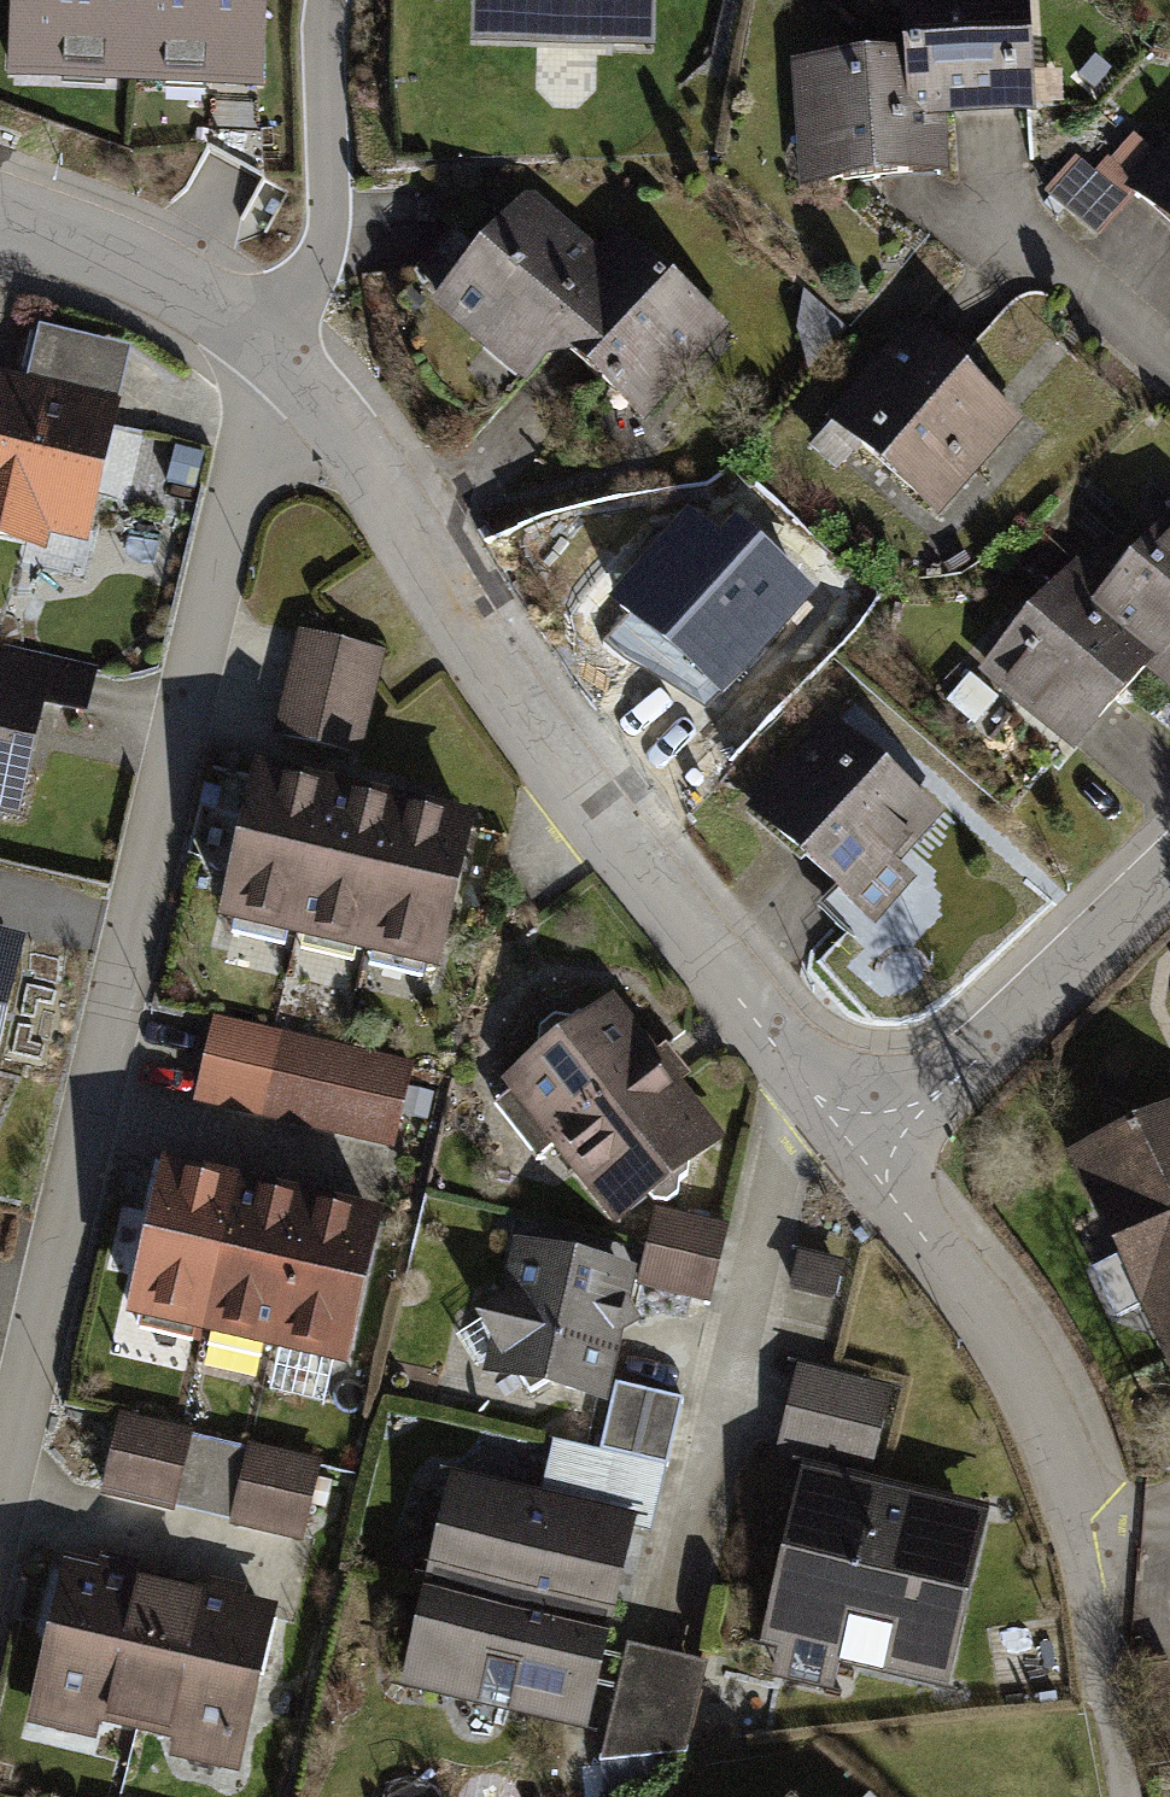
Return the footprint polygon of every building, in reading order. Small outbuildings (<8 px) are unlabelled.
[(0,74),(245,82),(248,0),(2,0),(0,74)] [(467,31),(652,36),(653,0),(468,0),(467,31)] [(902,31),(904,65),(944,63),(946,98),(1038,93),(1033,0),(901,0),(902,31)] [(902,31),(792,36),(798,167),(949,159),(946,98),(944,63),(904,65),(902,31)] [(1153,149),(1130,129),(1093,170),(1077,155),(1046,189),(1097,236),(1134,195),(1169,228),(1169,130),(1153,149)] [(526,178),(425,289),(519,374),(556,333),(590,296),(564,273),(595,240),(526,178)] [(614,218),(595,240),(564,273),(590,296),(556,333),(642,411),(726,319),(614,218)] [(908,307),(826,397),(939,499),(1020,409),(908,307)] [(0,377),(0,544),(41,553),(45,535),(84,544),(128,350),(36,330),(24,382),(0,377)] [(1169,686),(1169,499),(1103,573),(1119,588),(1105,603),(1153,647),(1142,660),(1169,686)] [(678,532),(605,612),(716,712),(802,617),(706,530),(692,545),(678,532)] [(1069,741),(1142,660),(1153,647),(1105,603),(1119,588),(1103,573),(1076,548),(976,657),(1069,741)] [(385,651),(299,631),(276,729),(363,748),(385,651)] [(13,830),(40,711),(86,722),(95,683),(0,661),(0,827),(13,830)] [(832,712),(749,803),(875,917),(916,872),(898,856),(940,810),(832,712)] [(324,786),(251,769),(216,923),(289,940),(324,786)] [(397,802),(324,786),(289,940),(362,956),(397,802)] [(470,819),(397,802),(362,956),(434,973),(470,819)] [(4,1056),(20,987),(0,982),(0,1055),(4,1056)] [(541,1042),(503,1072),(512,1084),(494,1098),(537,1153),(555,1139),(612,1214),(651,1184),(660,1189),(671,1189),(682,1183),(689,1174),(690,1164),(688,1156),(724,1128),(614,987),(575,1016),(567,1011),(555,1010),(544,1015),(538,1024),(538,1034),(541,1042)] [(414,1065),(218,1020),(198,1107),(394,1152),(414,1065)] [(1073,1150),(1169,1361),(1169,1106),(1073,1150)] [(231,1182),(158,1165),(122,1319),(195,1336),(231,1182)] [(304,1198),(231,1182),(195,1336),(268,1352),(304,1198)] [(377,1215),(304,1198),(268,1352),(341,1369),(377,1215)] [(728,1221),(660,1206),(644,1279),(711,1294),(728,1221)] [(638,1261),(515,1233),(502,1288),(477,1304),(493,1330),(484,1366),(521,1375),(530,1390),(546,1380),(607,1395),(621,1335),(644,1321),(630,1298),(638,1261)] [(843,1259),(802,1250),(793,1289),(834,1299),(843,1259)] [(892,1389),(799,1368),(781,1448),(874,1469),(892,1389)] [(187,1438),(117,1422),(98,1502),(168,1518),(187,1438)] [(315,1468),(245,1452),(227,1532),(297,1548),(315,1468)] [(449,1469),(425,1575),(612,1617),(636,1510),(449,1469)] [(987,1514),(800,1472),(753,1682),(829,1699),(836,1669),(946,1694),(987,1514)] [(95,1583),(56,1574),(21,1728),(91,1744),(94,1731),(132,1740),(165,1598),(126,1589),(129,1577),(98,1570),(95,1583)] [(425,1575),(401,1681),(588,1723),(612,1617),(425,1575)] [(209,1609),(165,1598),(132,1740),(170,1749),(167,1762),(239,1778),(275,1624),(237,1615),(240,1604),(212,1597),(209,1609)] [(704,1660),(627,1642),(600,1762),(683,1755),(704,1660)]
